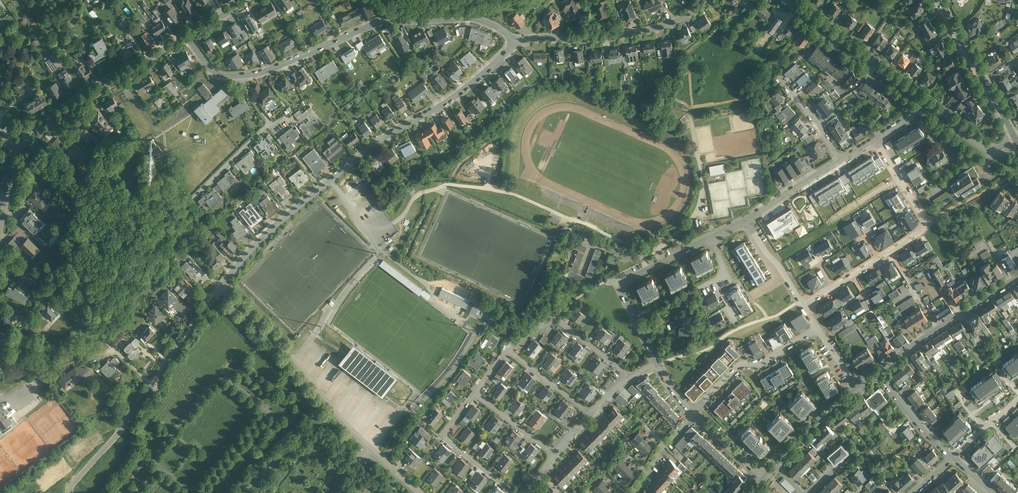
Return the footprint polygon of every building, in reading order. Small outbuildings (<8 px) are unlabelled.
[(188,0),(182,0),(179,1),(182,6),(182,5),(184,8),(187,14),(194,9),(188,0)] [(285,10),(292,5),(290,2),(289,0),(278,0),(285,10)] [(575,0),(567,0),(561,2),(565,11),(570,8),(574,18),(581,15),(575,0)] [(600,3),(594,5),(600,19),(609,15),(604,3),(609,1),(608,0),(598,0),(600,3)] [(650,0),(646,2),(646,3),(646,8),(648,9),(652,7),(654,9),(658,8),(658,10),(659,11),(662,12),(664,9),(663,6),(661,2),(661,1),(659,2),(658,0),(650,0)] [(630,1),(618,5),(620,10),(623,9),(627,21),(636,17),(630,1)] [(276,11),(271,3),(263,7),(269,17),(277,12),(276,11)] [(913,6),(910,8),(913,13),(911,14),(913,18),(915,16),(915,17),(921,13),(920,12),(923,10),(924,8),(923,7),(921,6),(919,3),(913,6)] [(366,4),(359,8),(360,10),(363,16),(364,19),(372,15),(372,14),(371,11),(371,9),(370,8),(369,7),(368,5),(366,4)] [(834,4),(829,11),(835,16),(838,13),(839,11),(841,9),(838,7),(839,7),(837,5),(837,6),(834,4)] [(771,13),(762,6),(757,13),(766,19),(771,13)] [(263,7),(255,12),(261,22),(269,17),(263,7)] [(174,9),(173,10),(171,8),(165,13),(173,25),(180,19),(175,13),(177,12),(174,9)] [(550,13),(548,14),(549,15),(545,18),(546,18),(543,20),(546,25),(549,23),(552,28),(560,23),(556,18),(557,18),(558,17),(558,16),(557,15),(556,15),(555,15),(555,16),(552,11),(550,12),(550,13)] [(350,15),(353,21),(360,17),(357,12),(350,15)] [(517,13),(509,19),(516,28),(524,23),(517,13)] [(975,13),(972,17),(966,21),(967,24),(978,18),(975,13)] [(350,14),(339,19),(343,27),(348,25),(347,23),(353,21),(350,15),(350,14)] [(255,24),(250,15),(242,19),(248,29),(252,26),(255,24)] [(339,26),(334,15),(331,17),(336,28),(339,26)] [(705,15),(696,21),(697,22),(700,27),(702,28),(707,25),(708,26),(711,23),(705,15)] [(853,17),(850,16),(845,23),(852,28),(854,24),(855,23),(857,20),(855,19),(855,18),(853,17)] [(927,16),(919,21),(919,22),(920,23),(919,24),(921,28),(922,27),(924,31),(933,27),(930,21),(930,20),(929,18),(928,19),(927,16)] [(967,24),(966,25),(971,33),(978,29),(980,32),(986,29),(983,24),(984,23),(982,21),(981,21),(979,17),(978,18),(967,24)] [(1005,19),(998,20),(990,30),(992,33),(1010,20),(1009,18),(1005,19)] [(167,29),(161,20),(156,23),(162,33),(167,29)] [(322,20),(311,27),(315,35),(327,28),(322,20)] [(862,21),(857,29),(860,31),(865,24),(862,21)] [(237,25),(235,22),(228,27),(235,38),(239,36),(237,33),(241,31),(241,30),(238,25),(237,25)] [(162,33),(156,23),(150,27),(156,36),(162,33)] [(132,32),(127,24),(123,26),(129,34),(132,32)] [(787,24),(785,27),(786,27),(782,32),(785,34),(784,36),(787,37),(788,36),(788,37),(789,35),(790,35),(792,33),(791,32),(793,29),(789,26),(790,26),(787,24)] [(868,24),(865,28),(860,34),(867,39),(872,33),(875,29),(868,24)] [(777,28),(772,25),(768,29),(774,33),(774,32),(777,28)] [(478,28),(471,26),(468,37),(475,39),(478,29),(478,28)] [(687,27),(678,31),(682,39),(691,34),(687,27)] [(933,27),(924,31),(927,36),(925,37),(926,40),(929,38),(929,39),(931,37),(936,34),(937,34),(935,30),(936,29),(935,28),(933,27)] [(446,33),(444,28),(434,33),(439,43),(443,40),(443,39),(448,36),(447,34),(447,33),(446,33)] [(423,29),(417,32),(423,42),(428,39),(423,29)] [(478,29),(475,39),(475,40),(481,42),(484,32),(484,31),(478,29)] [(228,40),(222,31),(222,30),(216,34),(221,44),(228,40)] [(152,42),(146,32),(139,36),(145,46),(152,42)] [(423,42),(417,32),(411,35),(417,45),(423,42)] [(484,32),(481,42),(481,43),(486,44),(488,45),(488,43),(490,37),(491,34),(484,32)] [(881,34),(880,33),(873,43),(881,49),(888,39),(883,36),(883,35),(882,34),(881,34)] [(1014,36),(1016,39),(1009,44),(1012,49),(1013,48),(1015,51),(1017,49),(1017,33),(1014,36)] [(379,34),(369,41),(370,43),(369,44),(369,43),(368,44),(365,46),(370,53),(378,48),(379,50),(380,49),(380,50),(381,52),(386,48),(384,45),(386,44),(379,34)] [(402,34),(395,37),(399,45),(400,48),(399,48),(400,52),(407,48),(409,47),(407,41),(406,42),(402,34)] [(801,34),(796,41),(799,43),(799,44),(799,45),(800,44),(804,46),(808,40),(801,34)] [(291,37),(279,44),(283,51),(284,52),(296,44),(291,37)] [(108,49),(101,38),(94,42),(101,53),(105,51),(108,49)] [(210,38),(203,42),(209,52),(212,50),(211,48),(214,46),(213,43),(210,39),(210,38)] [(671,39),(661,40),(662,49),(663,49),(664,54),(673,53),(672,48),(673,48),(671,39)] [(361,41),(356,45),(359,50),(365,46),(361,41)] [(654,41),(644,43),(644,48),(645,52),(646,52),(655,50),(654,41)] [(939,43),(934,46),(930,48),(933,53),(935,52),(944,47),(943,44),(942,41),(939,43)] [(133,45),(129,47),(131,51),(134,55),(141,51),(136,43),(133,45)] [(636,44),(626,45),(628,60),(638,58),(636,44)] [(892,44),(886,53),(886,54),(888,55),(889,56),(889,55),(893,58),(893,57),(896,53),(899,49),(892,44)] [(275,57),(268,45),(260,50),(263,56),(267,62),(275,57)] [(831,58),(820,50),(821,48),(817,45),(814,50),(812,48),(807,55),(824,68),(827,64),(831,58)] [(619,46),(609,48),(610,57),(620,55),(620,54),(619,46)] [(563,47),(555,49),(557,59),(565,57),(565,54),(564,51),(563,47)] [(944,47),(935,52),(936,53),(937,52),(939,56),(945,53),(947,52),(946,49),(944,47)] [(237,48),(233,50),(236,54),(237,54),(239,57),(242,56),(237,48)] [(583,48),(574,49),(574,53),(574,55),(575,55),(576,59),(576,63),(585,62),(583,48)] [(600,48),(597,48),(597,49),(591,50),(591,52),(591,53),(592,55),(592,56),(592,59),(597,58),(597,59),(598,63),(603,62),(603,61),(603,59),(603,60),(601,49),(600,49),(600,48)] [(128,49),(124,52),(126,54),(125,54),(123,56),(126,60),(134,55),(131,51),(130,52),(128,49)] [(352,49),(341,56),(345,63),(350,60),(349,59),(352,57),(355,55),(355,54),(354,53),(356,51),(356,52),(356,51),(354,49),(353,49),(352,49)] [(476,58),(469,50),(461,57),(464,60),(462,61),(466,66),(464,68),(465,69),(471,64),(470,63),(473,60),(476,58)] [(101,53),(95,56),(92,53),(89,55),(94,62),(97,60),(107,54),(105,51),(101,53)] [(259,60),(253,51),(246,55),(247,56),(244,58),(247,63),(250,61),(252,65),(259,60)] [(79,52),(74,55),(77,60),(82,57),(79,52)] [(186,52),(182,54),(183,55),(175,59),(178,64),(179,65),(178,66),(180,70),(187,67),(185,64),(191,60),(193,59),(190,54),(188,55),(186,52)] [(546,52),(534,53),(534,58),(534,60),(541,60),(547,60),(546,52)] [(996,53),(992,55),(992,54),(989,55),(990,56),(986,58),(991,67),(995,64),(1000,61),(1001,62),(1001,61),(996,53)] [(236,54),(227,60),(230,64),(231,64),(233,67),(236,66),(238,66),(242,64),(240,61),(239,60),(239,58),(239,57),(237,54),(236,54)] [(910,59),(903,54),(898,61),(898,62),(898,63),(899,64),(900,64),(901,64),(905,67),(909,61),(910,59)] [(340,55),(336,58),(342,65),(345,63),(341,56),(340,55)] [(530,64),(523,56),(517,60),(520,64),(519,65),(518,64),(517,64),(521,69),(524,73),(530,68),(528,65),(530,64)] [(838,62),(832,57),(833,57),(832,56),(831,58),(827,64),(828,65),(825,69),(826,69),(826,68),(829,71),(828,72),(834,76),(834,75),(838,77),(837,78),(838,78),(840,74),(842,75),(846,69),(840,65),(841,63),(839,61),(838,62)] [(481,61),(478,57),(476,58),(473,60),(477,65),(481,61)] [(944,60),(941,62),(944,67),(946,66),(948,69),(955,65),(952,60),(953,60),(952,57),(950,58),(950,57),(944,60)] [(175,58),(169,61),(174,66),(178,64),(175,59),(175,58)] [(462,70),(453,60),(450,63),(451,65),(446,69),(449,73),(453,78),(462,70)] [(915,62),(914,64),(909,70),(910,70),(910,71),(910,72),(910,73),(911,73),(912,73),(913,73),(916,75),(918,73),(919,74),(921,70),(921,69),(923,66),(918,63),(919,62),(917,60),(915,62)] [(331,61),(315,71),(320,79),(326,75),(326,74),(336,68),(331,61)] [(166,62),(161,66),(162,68),(161,68),(163,73),(170,68),(166,62)] [(439,66),(436,63),(432,66),(434,67),(437,71),(438,70),(440,68),(439,67),(439,66)] [(795,64),(786,73),(790,78),(801,68),(800,68),(796,64),(796,63),(795,64)] [(57,69),(54,64),(49,67),(52,72),(57,69)] [(86,70),(82,64),(76,68),(77,71),(83,80),(90,76),(89,75),(91,73),(88,68),(86,70)] [(520,76),(510,66),(503,72),(513,83),(520,76)] [(301,72),(297,75),(294,72),(292,74),(294,78),(298,84),(299,86),(303,83),(302,81),(305,79),(307,82),(309,82),(310,80),(311,78),(302,67),(299,70),(301,72)] [(927,67),(920,76),(922,78),(927,71),(929,69),(927,67)] [(801,68),(790,78),(791,77),(795,82),(806,72),(805,72),(801,68)] [(74,82),(65,70),(58,75),(63,82),(62,82),(68,91),(74,86),(72,83),(74,82)] [(960,74),(958,70),(948,76),(950,79),(948,80),(952,88),(954,87),(955,87),(956,90),(966,85),(964,82),(964,81),(960,74)] [(927,71),(922,78),(921,79),(925,81),(924,82),(928,85),(928,84),(930,81),(932,82),(935,77),(927,71)] [(806,72),(795,82),(796,81),(800,86),(807,79),(810,77),(810,76),(806,72)] [(444,79),(439,73),(430,80),(438,90),(446,83),(444,80),(444,79)] [(858,76),(856,74),(855,74),(853,73),(847,81),(846,81),(844,84),(850,88),(852,86),(853,86),(855,84),(856,84),(861,78),(858,76)] [(150,76),(137,84),(141,91),(144,90),(145,91),(147,89),(146,88),(154,83),(150,76)] [(286,76),(275,82),(280,90),(290,83),(289,82),(286,76)] [(499,76),(492,81),(494,83),(498,88),(501,86),(503,89),(507,86),(499,76)] [(820,86),(816,81),(818,79),(815,76),(814,77),(810,81),(813,83),(806,90),(811,95),(820,86)] [(948,76),(941,80),(944,84),(939,86),(944,94),(946,92),(950,95),(955,87),(954,87),(952,88),(948,80),(950,79),(948,76)] [(1007,77),(999,81),(1003,88),(1002,88),(1004,91),(1004,90),(1005,90),(1012,86),(1012,87),(1015,85),(1012,81),(1010,83),(1007,77)] [(27,78),(20,82),(24,87),(30,83),(27,78)] [(832,87),(827,79),(822,83),(827,91),(832,87)] [(24,87),(18,91),(21,95),(36,86),(33,81),(24,87)] [(422,82),(413,89),(414,91),(410,95),(415,102),(422,97),(420,95),(427,89),(422,82)] [(874,88),(866,82),(861,88),(858,92),(859,92),(855,93),(856,94),(860,99),(862,97),(862,96),(866,94),(874,88)] [(62,94),(56,83),(52,86),(52,87),(48,90),(53,99),(62,94)] [(213,95),(203,83),(197,88),(208,100),(213,95)] [(262,91),(257,83),(251,87),(256,94),(262,91)] [(489,87),(488,85),(481,91),(488,100),(492,96),(490,94),(493,92),(489,87)] [(966,85),(956,90),(959,96),(961,95),(963,99),(971,94),(971,92),(970,90),(969,90),(966,85)] [(262,91),(256,94),(257,96),(258,95),(263,102),(264,101),(265,104),(269,102),(267,99),(274,95),(269,86),(262,91)] [(208,100),(207,99),(206,100),(207,101),(203,104),(202,103),(201,104),(208,111),(207,111),(215,104),(227,94),(222,88),(213,95),(208,100)] [(881,94),(874,88),(866,94),(867,94),(871,97),(871,98),(873,100),(874,99),(876,101),(881,94)] [(784,100),(776,91),(770,98),(777,106),(778,104),(778,105),(779,104),(784,100)] [(42,92),(36,96),(37,98),(25,105),(28,110),(30,109),(32,112),(41,107),(43,106),(43,105),(48,102),(43,94),(42,92)] [(1009,98),(1014,106),(1017,104),(1017,93),(1013,95),(1009,98)] [(407,106),(401,98),(397,94),(393,97),(397,101),(395,103),(401,111),(401,112),(404,109),(407,106)] [(816,100),(818,102),(824,98),(825,97),(823,94),(816,100)] [(889,99),(881,94),(876,101),(878,102),(876,105),(878,107),(880,104),(883,106),(885,105),(887,107),(890,102),(888,101),(889,99)] [(975,101),(971,94),(963,99),(964,98),(970,105),(975,101)] [(477,96),(473,100),(472,98),(467,102),(470,106),(474,111),(478,107),(479,109),(484,105),(484,104),(480,100),(477,96)] [(161,97),(154,102),(158,107),(162,104),(161,104),(164,102),(162,99),(161,97)] [(958,102),(952,97),(948,102),(954,107),(958,102)] [(113,98),(105,103),(109,110),(114,107),(117,105),(113,98)] [(243,98),(239,101),(240,102),(233,107),(232,106),(229,109),(234,117),(249,106),(243,98)] [(814,106),(818,112),(829,104),(824,98),(818,102),(814,106)] [(967,103),(963,101),(962,100),(956,108),(964,113),(969,107),(966,104),(967,103)] [(201,104),(201,103),(194,109),(206,123),(213,117),(212,117),(208,111),(201,104)] [(220,110),(215,104),(207,111),(208,111),(212,117),(220,110)] [(829,104),(818,112),(823,118),(824,117),(831,112),(833,110),(829,104)] [(971,108),(971,109),(971,110),(968,113),(976,122),(979,119),(980,120),(983,117),(984,118),(985,118),(986,117),(986,116),(987,115),(986,115),(985,114),(986,113),(977,104),(974,108),(973,107),(972,107),(971,107),(971,108)] [(318,117),(313,110),(310,106),(302,112),(296,117),(300,121),(308,114),(311,118),(305,123),(304,122),(299,125),(300,126),(299,126),(300,127),(300,126),(301,128),(302,127),(304,129),(303,130),(305,133),(319,122),(316,119),(318,117)] [(384,109),(382,111),(389,119),(392,117),(391,116),(394,114),(388,106),(384,109)] [(795,113),(789,107),(785,111),(785,110),(782,112),(778,116),(785,123),(795,113)] [(465,115),(460,108),(454,112),(460,122),(465,119),(467,121),(469,119),(468,118),(466,116),(466,115),(467,115),(466,115),(465,115)] [(113,129),(98,112),(95,114),(97,116),(92,120),(99,128),(100,127),(105,133),(112,128),(113,129)] [(831,112),(824,117),(826,120),(833,114),(831,112)] [(383,122),(376,114),(370,119),(377,127),(380,125),(379,125),(383,122)] [(448,116),(441,121),(443,124),(446,128),(453,123),(448,116)] [(836,116),(827,122),(829,125),(839,120),(836,116)] [(808,129),(799,119),(791,127),(794,130),(795,129),(801,136),(808,129)] [(846,131),(839,120),(829,125),(829,126),(832,131),(833,130),(837,137),(843,147),(854,140),(848,130),(846,131)] [(371,131),(365,123),(359,127),(365,136),(368,134),(368,133),(371,131)] [(429,127),(421,132),(419,131),(415,133),(415,135),(416,137),(418,137),(419,139),(418,139),(422,147),(430,143),(426,136),(432,132),(435,137),(440,133),(440,132),(443,130),(441,125),(437,128),(434,123),(428,126),(429,127)] [(861,125),(852,130),(857,138),(866,133),(861,125)] [(292,126),(280,136),(283,141),(286,144),(286,146),(289,150),(294,146),(291,141),(294,138),(293,137),(297,134),(294,129),(292,126)] [(896,141),(902,151),(909,146),(910,148),(922,140),(921,139),(926,136),(920,126),(896,141)] [(124,135),(118,128),(115,131),(120,138),(124,135)] [(85,129),(77,136),(83,142),(87,138),(92,141),(95,137),(89,133),(85,129)] [(354,132),(345,138),(350,145),(357,140),(356,138),(357,137),(354,132)] [(809,136),(806,139),(808,143),(815,140),(812,134),(809,136)] [(265,139),(263,140),(263,139),(260,141),(260,142),(259,143),(258,142),(254,146),(258,151),(260,149),(262,151),(261,152),(263,155),(265,154),(266,155),(269,152),(269,151),(271,149),(272,150),(273,149),(275,150),(278,148),(275,145),(274,145),(272,142),(271,143),(270,142),(271,141),(267,136),(264,138),(265,139)] [(344,149),(334,137),(329,142),(332,145),(324,152),(331,160),(344,149)] [(57,138),(52,143),(57,148),(62,143),(57,138)] [(75,145),(73,147),(67,141),(60,147),(76,163),(80,159),(84,162),(88,157),(75,145)] [(410,141),(400,146),(404,154),(406,158),(416,152),(417,153),(410,141)] [(818,142),(808,147),(811,154),(822,148),(818,142)] [(158,145),(150,151),(154,156),(162,150),(158,145)] [(392,148),(384,154),(384,155),(385,154),(388,158),(387,159),(388,159),(389,159),(391,162),(397,158),(398,159),(398,158),(394,154),(395,153),(392,148)] [(822,148),(811,154),(814,159),(825,153),(822,148)] [(314,149),(303,158),(315,173),(326,164),(322,160),(314,149)] [(942,149),(939,152),(938,151),(935,152),(936,153),(928,158),(930,162),(928,163),(930,165),(931,164),(933,167),(941,162),(942,164),(946,161),(945,160),(947,158),(942,149)] [(249,152),(237,162),(245,172),(244,170),(247,168),(248,169),(256,162),(257,163),(258,162),(252,155),(249,152)] [(811,164),(806,156),(803,159),(804,160),(807,166),(811,164)] [(872,156),(866,160),(874,172),(879,168),(879,167),(874,160),(872,156)] [(376,160),(368,167),(371,171),(373,170),(377,175),(386,169),(381,162),(377,157),(375,158),(376,160)] [(799,158),(791,163),(797,174),(803,171),(801,167),(803,166),(801,162),(799,158)] [(874,172),(866,160),(860,164),(868,175),(874,172)] [(910,160),(902,165),(905,168),(912,163),(910,160)] [(709,166),(711,175),(725,172),(724,163),(709,166)] [(782,168),(789,179),(797,174),(791,163),(782,168)] [(868,175),(860,164),(855,167),(862,179),(868,175)] [(916,165),(906,171),(911,178),(921,171),(916,165)] [(973,166),(958,175),(960,178),(951,184),(958,194),(959,194),(961,197),(964,195),(981,184),(973,171),(975,169),(973,166)] [(862,179),(855,167),(849,171),(854,178),(856,183),(862,179)] [(776,177),(779,181),(781,180),(783,183),(789,179),(782,168),(774,174),(776,177)] [(227,173),(218,180),(218,181),(222,186),(224,188),(236,178),(229,169),(226,172),(227,173)] [(308,179),(300,169),(289,177),(292,182),(293,181),(297,186),(302,182),(303,183),(308,179)] [(925,178),(921,171),(911,178),(915,185),(925,178)] [(283,181),(280,176),(277,179),(270,185),(273,190),(276,187),(281,193),(285,198),(291,194),(285,186),(287,184),(284,181),(283,181)] [(781,180),(779,181),(776,177),(774,178),(778,187),(781,185),(783,183),(781,180)] [(839,177),(833,180),(841,193),(847,189),(844,184),(839,177)] [(841,193),(833,180),(827,184),(835,196),(841,193)] [(835,196),(827,184),(822,188),(829,200),(835,196)] [(925,184),(917,189),(920,193),(928,188),(925,184)] [(213,187),(206,192),(206,191),(200,196),(204,199),(206,198),(211,205),(218,199),(219,200),(223,197),(217,190),(217,189),(216,190),(213,187)] [(829,200),(822,188),(815,192),(820,200),(822,204),(829,200)] [(947,190),(933,200),(936,204),(948,196),(950,199),(952,198),(947,190)] [(41,194),(40,195),(35,191),(30,197),(33,200),(34,200),(39,204),(38,205),(42,209),(48,202),(45,200),(46,199),(41,194)] [(886,199),(888,198),(893,194),(891,191),(883,195),(886,199)] [(1000,191),(991,204),(997,208),(998,207),(1001,210),(1002,209),(1009,199),(1004,195),(1004,196),(1002,194),(1003,193),(1000,191)] [(898,192),(893,194),(888,198),(893,204),(892,204),(892,205),(902,198),(898,192)] [(281,193),(276,197),(280,202),(285,198),(281,193)] [(272,202),(267,196),(262,200),(265,204),(259,209),(262,213),(263,213),(268,209),(271,213),(274,210),(276,211),(279,209),(278,207),(274,201),(272,202)] [(1011,197),(1009,199),(1002,209),(1008,213),(1009,212),(1013,215),(1014,214),(1014,213),(1017,208),(1017,202),(1011,197)] [(906,205),(902,198),(892,205),(896,211),(898,210),(900,213),(903,211),(901,208),(906,205)] [(800,222),(791,208),(767,223),(776,237),(777,236),(785,231),(784,229),(790,226),(791,228),(800,222)] [(268,209),(263,213),(267,218),(272,214),(271,213),(268,209)] [(900,218),(906,214),(904,211),(903,211),(900,213),(896,216),(898,219),(900,218)] [(909,212),(906,214),(900,218),(903,224),(914,218),(912,215),(912,216),(909,212)] [(33,213),(30,217),(28,215),(26,218),(27,219),(24,223),(34,233),(37,229),(38,230),(41,227),(40,226),(43,223),(33,213)] [(862,218),(864,222),(867,227),(875,222),(870,213),(862,218)] [(73,220),(68,215),(65,218),(70,224),(73,220)] [(858,225),(864,222),(862,218),(860,215),(854,218),(855,220),(858,225)] [(907,230),(913,226),(917,224),(914,220),(915,220),(914,218),(903,224),(907,230)] [(247,231),(238,219),(233,224),(237,229),(233,232),(238,238),(247,231)] [(855,220),(852,222),(857,230),(860,228),(858,225),(855,220)] [(857,230),(852,222),(845,226),(852,237),(859,232),(857,230)] [(886,230),(886,229),(888,227),(885,222),(878,227),(881,233),(886,230)] [(795,228),(800,236),(808,232),(803,224),(795,228)] [(236,246),(220,230),(216,234),(222,240),(221,241),(221,243),(218,245),(218,246),(223,251),(229,256),(232,253),(231,252),(236,246)] [(893,240),(886,230),(881,233),(876,236),(878,239),(876,240),(879,245),(881,244),(883,246),(893,240)] [(38,248),(26,236),(20,242),(14,237),(11,240),(28,258),(38,248)] [(44,242),(37,236),(35,238),(41,245),(44,242)] [(984,238),(974,244),(977,249),(987,243),(984,238)] [(218,245),(214,241),(212,244),(221,253),(223,251),(218,246),(218,245)] [(828,241),(819,246),(823,253),(823,254),(832,248),(828,241)] [(924,241),(916,246),(921,253),(928,248),(930,250),(934,248),(929,241),(925,243),(924,241)] [(748,248),(744,242),(735,248),(739,254),(748,248)] [(856,249),(862,245),(860,242),(852,247),(854,250),(857,249),(856,249)] [(587,247),(578,244),(576,249),(584,253),(587,247)] [(864,244),(862,245),(856,249),(857,249),(862,257),(870,252),(864,244)] [(819,246),(814,249),(818,256),(823,253),(819,246)] [(752,255),(748,248),(739,254),(743,260),(752,255)] [(595,249),(585,276),(591,278),(601,251),(595,249)] [(910,249),(901,255),(906,263),(918,256),(914,249),(912,251),(910,249)] [(707,250),(691,258),(698,272),(704,269),(714,264),(707,250)] [(811,256),(807,250),(798,256),(803,263),(812,257),(811,256)] [(988,250),(980,254),(984,259),(991,255),(988,250)] [(224,257),(220,252),(216,256),(220,260),(224,257)] [(578,252),(568,277),(583,283),(585,277),(576,274),(584,254),(578,252)] [(616,257),(609,255),(609,254),(606,261),(607,260),(614,263),(614,264),(616,260),(617,259),(616,259),(617,257),(616,257)] [(1009,254),(1002,259),(1008,269),(1016,264),(1012,257),(1010,254),(1009,254)] [(216,255),(208,262),(213,268),(221,261),(220,260),(216,256),(216,255)] [(756,261),(752,255),(743,260),(747,267),(756,261)] [(842,259),(846,265),(850,262),(846,256),(843,258),(842,257),(840,258),(841,260),(842,259)] [(945,269),(937,256),(933,259),(934,261),(936,260),(937,263),(943,270),(945,269)] [(847,268),(846,265),(842,259),(841,260),(834,264),(839,273),(847,268)] [(201,267),(195,261),(195,262),(193,260),(191,263),(192,264),(189,268),(188,267),(190,264),(186,260),(181,266),(185,270),(186,269),(190,274),(189,274),(192,277),(192,276),(197,280),(204,272),(200,268),(201,267)] [(886,270),(882,272),(887,280),(900,272),(892,260),(883,266),(886,270)] [(759,267),(756,261),(747,267),(750,273),(759,267)] [(993,266),(991,267),(991,266),(989,262),(984,265),(985,266),(981,268),(980,268),(982,272),(979,274),(985,283),(990,280),(989,279),(992,277),(991,276),(993,275),(994,276),(997,275),(1002,272),(996,264),(993,266)] [(681,266),(665,274),(672,288),(688,280),(681,266)] [(763,274),(759,267),(750,273),(754,279),(763,274)] [(881,277),(876,269),(866,275),(872,283),(881,277)] [(940,272),(938,269),(933,273),(940,285),(944,282),(943,281),(944,280),(939,272),(940,272)] [(34,276),(29,272),(28,271),(28,272),(27,271),(25,273),(20,270),(17,274),(22,278),(24,275),(31,280),(34,276)] [(152,270),(144,279),(146,281),(154,272),(152,270)] [(767,280),(763,274),(754,279),(758,285),(767,280)] [(979,274),(974,277),(974,276),(970,278),(976,288),(985,283),(979,274)] [(193,286),(183,276),(174,286),(184,296),(193,286)] [(817,276),(808,281),(813,290),(822,284),(817,276)] [(653,278),(637,286),(644,300),(660,292),(653,278)] [(965,282),(957,287),(962,296),(963,297),(969,293),(970,291),(968,288),(970,287),(965,280),(964,281),(965,282)] [(884,281),(876,285),(879,289),(871,294),(876,301),(886,294),(881,286),(885,284),(884,281)] [(488,308),(431,282),(429,286),(432,290),(436,291),(436,292),(438,293),(437,295),(464,308),(466,309),(465,311),(480,318),(483,312),(486,313),(488,308)] [(923,287),(920,282),(916,284),(916,283),(914,284),(916,287),(918,290),(923,287)] [(735,299),(743,294),(737,284),(729,288),(731,291),(729,292),(733,297),(735,299)] [(842,294),(838,297),(843,303),(843,305),(847,302),(846,300),(855,294),(849,286),(840,292),(842,294)] [(957,288),(955,289),(954,288),(953,289),(951,286),(949,287),(949,288),(951,291),(949,293),(954,301),(959,298),(962,296),(957,287),(957,288)] [(27,292),(19,288),(19,289),(19,290),(15,288),(14,289),(11,288),(8,292),(19,298),(18,299),(24,302),(27,297),(27,296),(28,296),(25,295),(26,292),(27,293),(27,292)] [(178,299),(168,289),(159,298),(169,308),(178,299)] [(897,289),(888,294),(892,300),(900,294),(897,289)] [(1010,291),(1009,291),(1003,296),(1007,302),(1009,305),(1009,306),(1014,303),(1015,305),(1017,304),(1017,302),(1016,298),(1015,297),(1014,297),(1010,291)] [(722,302),(717,293),(708,298),(714,307),(722,302)] [(734,306),(736,309),(748,302),(743,294),(735,299),(738,304),(734,306)] [(912,296),(896,307),(900,312),(916,302),(912,296)] [(1003,296),(996,300),(995,300),(996,300),(999,306),(999,307),(1007,302),(1003,296)] [(834,300),(833,298),(820,306),(826,314),(843,303),(838,297),(834,300)] [(865,300),(862,302),(860,299),(853,304),(858,311),(865,307),(867,309),(870,307),(865,300)] [(993,302),(986,306),(990,313),(997,308),(993,301),(993,302)] [(58,312),(48,302),(41,309),(45,312),(45,314),(45,315),(47,316),(48,315),(51,319),(58,312)] [(748,302),(736,309),(738,312),(742,310),(744,314),(752,309),(748,302)] [(579,303),(573,307),(570,311),(570,312),(571,310),(574,313),(577,310),(581,305),(579,303)] [(165,314),(155,305),(152,309),(154,311),(148,316),(150,319),(149,320),(151,322),(153,321),(156,323),(165,314)] [(939,313),(943,320),(946,318),(946,317),(953,313),(949,306),(947,308),(941,312),(939,313)] [(986,306),(979,311),(980,313),(983,317),(984,316),(987,314),(990,313),(986,306)] [(173,308),(171,310),(169,308),(166,310),(173,317),(177,312),(173,308)] [(920,308),(904,318),(902,316),(902,317),(906,322),(911,330),(919,326),(922,325),(921,324),(928,320),(920,308)] [(13,312),(4,310),(1,321),(10,323),(12,317),(13,312)] [(577,310),(574,313),(570,318),(579,324),(578,323),(584,315),(585,316),(577,310)] [(723,312),(713,318),(718,326),(728,320),(723,312)] [(809,323),(802,312),(792,319),(798,329),(809,323)] [(840,312),(829,320),(835,328),(843,322),(846,327),(854,322),(850,317),(846,320),(841,312),(840,312)] [(684,320),(686,321),(689,321),(691,320),(691,319),(692,317),(691,315),(689,313),(687,313),(685,313),(684,315),(683,318),(684,320)] [(937,314),(933,316),(934,318),(935,318),(938,323),(943,320),(939,313),(937,314)] [(984,316),(983,317),(980,313),(979,314),(984,323),(987,321),(984,316)] [(889,326),(881,314),(877,317),(885,329),(888,327),(889,326)] [(979,314),(978,315),(977,314),(975,315),(975,317),(969,320),(975,331),(977,329),(977,328),(982,325),(984,323),(979,314)] [(902,317),(897,320),(900,326),(906,322),(902,317)] [(681,325),(680,332),(690,332),(690,326),(688,326),(689,321),(686,321),(685,326),(681,325)] [(785,322),(774,329),(782,342),(793,335),(785,322)] [(846,327),(838,333),(842,338),(857,327),(854,322),(846,327)] [(970,336),(961,322),(955,325),(960,332),(961,334),(961,335),(963,333),(966,338),(970,336)] [(955,325),(950,329),(954,336),(955,335),(956,335),(957,335),(959,334),(958,333),(960,332),(955,325)] [(149,326),(141,334),(142,336),(140,337),(143,340),(145,338),(146,340),(146,339),(155,331),(149,326)] [(611,335),(601,327),(597,332),(599,333),(596,337),(604,344),(605,343),(603,342),(610,334),(611,335)] [(891,330),(890,330),(888,327),(885,329),(891,338),(891,339),(895,336),(891,330)] [(947,330),(940,335),(944,342),(951,337),(947,330)] [(562,334),(558,331),(551,340),(559,347),(563,342),(564,343),(568,337),(563,333),(562,334)] [(904,336),(902,333),(900,334),(899,333),(898,334),(898,335),(898,336),(905,346),(909,343),(904,336)] [(499,339),(491,334),(487,339),(488,340),(485,344),(492,349),(499,339)] [(764,341),(759,334),(754,337),(756,340),(748,345),(754,356),(763,351),(759,344),(764,341)] [(972,337),(976,343),(981,340),(977,334),(972,337)] [(780,343),(775,335),(769,339),(764,342),(768,348),(772,346),(773,348),(780,343)] [(940,335),(933,340),(937,346),(944,342),(940,335)] [(905,346),(898,336),(893,339),(901,349),(905,346)] [(872,337),(866,341),(870,346),(875,342),(872,337)] [(542,347),(533,340),(528,347),(527,348),(528,348),(525,351),(531,356),(533,358),(541,348),(542,347)] [(631,347),(621,340),(618,344),(613,350),(622,357),(631,347)] [(136,346),(131,341),(130,341),(124,347),(124,349),(127,351),(127,350),(129,352),(128,353),(128,355),(131,358),(133,358),(140,351),(140,349),(138,348),(136,348),(135,347),(136,346)] [(737,356),(741,352),(730,341),(726,345),(729,348),(737,356)] [(935,348),(930,342),(930,341),(930,342),(923,347),(922,347),(923,347),(927,353),(928,354),(929,353),(931,356),(936,353),(936,352),(934,349),(935,348)] [(889,342),(883,347),(886,351),(887,353),(894,348),(889,342)] [(811,343),(799,350),(812,370),(823,363),(811,343)] [(584,349),(577,344),(571,352),(579,359),(579,358),(585,350),(586,350),(584,349)] [(365,351),(358,345),(342,364),(387,399),(403,379),(365,351)] [(733,360),(737,356),(729,348),(725,351),(733,360)] [(867,348),(852,358),(859,368),(865,364),(866,364),(868,362),(874,358),(867,348)] [(924,356),(919,349),(915,353),(923,363),(925,361),(926,361),(923,357),(924,356)] [(478,351),(469,363),(477,369),(485,358),(481,355),(482,354),(478,351)] [(730,364),(733,360),(725,351),(721,355),(730,364)] [(880,355),(879,356),(883,362),(890,357),(887,353),(886,351),(880,355)] [(579,359),(571,352),(568,356),(579,364),(582,360),(582,359),(581,358),(580,359),(579,358),(579,359)] [(923,363),(915,353),(911,356),(916,362),(921,370),(922,370),(926,367),(923,363)] [(561,362),(552,354),(548,359),(544,365),(543,365),(553,373),(561,362)] [(726,368),(730,364),(721,355),(720,354),(716,358),(726,368)] [(1003,365),(1008,372),(1007,373),(1011,379),(1017,374),(1017,354),(1003,365)] [(1002,361),(998,356),(991,361),(995,366),(1002,361)] [(602,363),(596,358),(595,358),(596,358),(589,367),(588,367),(597,374),(601,368),(601,369),(604,365),(605,365),(602,363)] [(722,372),(726,368),(716,358),(712,362),(713,363),(722,372)] [(111,363),(108,360),(99,370),(101,369),(103,371),(105,370),(112,377),(117,372),(117,373),(119,371),(114,366),(116,363),(113,360),(111,363)] [(513,367),(506,362),(499,371),(506,377),(513,367)] [(718,376),(722,372),(713,363),(709,367),(718,376)] [(788,363),(784,366),(790,376),(794,373),(788,363)] [(909,364),(908,363),(908,364),(906,365),(903,367),(909,375),(910,375),(909,374),(911,372),(912,373),(915,371),(913,369),(909,364)] [(784,366),(780,368),(786,378),(790,376),(784,366)] [(75,367),(60,379),(66,387),(79,377),(88,378),(89,369),(75,367)] [(714,380),(718,376),(709,367),(705,371),(714,380)] [(909,375),(903,367),(902,368),(903,368),(901,370),(901,369),(898,372),(904,380),(904,379),(903,378),(905,377),(906,378),(909,375)] [(780,368),(775,371),(781,381),(786,378),(780,368)] [(826,368),(815,376),(825,393),(838,385),(835,381),(836,380),(830,371),(829,372),(826,368)] [(463,370),(456,379),(463,384),(470,375),(463,370)] [(576,376),(568,370),(565,375),(561,379),(569,385),(576,376)] [(709,384),(714,380),(705,371),(701,375),(709,384)] [(775,371),(770,374),(776,384),(781,381),(775,371)] [(997,371),(972,388),(977,395),(975,397),(979,403),(1006,384),(997,371)] [(904,380),(898,372),(897,372),(895,374),(892,376),(898,384),(899,384),(898,383),(900,381),(901,382),(904,380)] [(532,377),(527,373),(524,376),(525,377),(519,384),(527,390),(535,380),(536,379),(532,377)] [(770,374),(766,377),(772,387),(776,384),(770,374)] [(705,388),(709,384),(701,375),(697,380),(705,388)] [(766,377),(761,379),(768,389),(772,387),(766,377)] [(701,392),(705,388),(697,380),(696,379),(692,383),(701,392)] [(751,389),(742,380),(732,391),(741,399),(751,389)] [(653,387),(648,382),(640,390),(641,390),(642,388),(647,393),(646,395),(647,394),(653,387)] [(500,383),(498,387),(498,388),(493,395),(498,399),(507,388),(500,383)] [(698,396),(701,392),(692,383),(688,386),(698,396)] [(583,389),(580,393),(589,400),(596,392),(592,389),(590,388),(591,386),(587,384),(583,389)] [(694,400),(698,396),(688,386),(684,390),(694,400)] [(548,389),(545,387),(538,395),(547,401),(553,393),(548,389)] [(653,387),(647,394),(652,398),(657,392),(657,393),(658,391),(653,387)] [(879,387),(865,399),(873,409),(878,414),(881,412),(878,409),(871,401),(881,392),(882,394),(884,393),(884,391),(881,388),(879,387)] [(450,390),(448,393),(447,392),(443,396),(444,397),(442,400),(449,405),(457,395),(450,390)] [(909,395),(908,396),(910,398),(912,401),(920,395),(919,396),(917,394),(918,393),(915,390),(909,395)] [(952,390),(945,395),(949,400),(955,395),(952,390)] [(733,407),(741,399),(732,391),(725,399),(733,407)] [(802,391),(789,404),(802,417),(815,404),(802,391)] [(657,392),(652,398),(651,399),(655,404),(662,397),(657,393),(657,392)] [(881,392),(871,401),(878,409),(878,408),(887,401),(887,400),(882,394),(881,392)] [(920,395),(912,401),(914,404),(915,404),(916,406),(916,407),(918,406),(923,402),(924,401),(922,397),(921,398),(919,396),(920,395)] [(662,397),(655,404),(660,408),(666,401),(662,397)] [(865,399),(864,398),(857,404),(863,411),(866,415),(873,409),(865,399)] [(723,418),(733,407),(725,399),(714,409),(723,418)] [(524,405),(517,400),(514,404),(511,408),(518,414),(524,405)] [(563,400),(554,412),(564,419),(569,412),(573,416),(577,411),(572,408),(563,400)] [(671,406),(666,401),(660,408),(665,412),(665,413),(670,407),(671,406)] [(960,401),(953,406),(956,409),(962,404),(960,401)] [(857,404),(847,411),(855,421),(860,417),(859,415),(863,411),(857,404)] [(922,410),(920,411),(920,412),(921,412),(922,414),(925,417),(932,411),(932,410),(931,411),(930,409),(931,408),(928,405),(926,406),(922,410)] [(474,406),(473,407),(471,406),(465,414),(472,420),(480,410),(474,406)] [(1,407),(0,408),(0,430),(3,433),(17,422),(13,417),(10,419),(1,407)] [(623,416),(613,407),(610,411),(620,421),(624,417),(623,416)] [(670,407),(665,413),(665,412),(664,414),(668,418),(675,412),(670,407)] [(441,413),(434,408),(426,418),(433,424),(441,413)] [(534,416),(529,422),(537,428),(536,428),(544,417),(545,418),(545,417),(537,411),(534,416)] [(620,421),(610,411),(607,414),(609,415),(607,417),(615,425),(620,421)] [(850,419),(844,411),(837,416),(843,424),(844,425),(845,424),(843,422),(846,420),(847,421),(850,419)] [(932,411),(925,417),(927,420),(929,422),(930,421),(935,417),(937,416),(934,413),(933,414),(932,412),(933,411),(932,411)] [(675,412),(668,418),(673,423),(677,419),(679,416),(675,412)] [(961,412),(945,426),(952,434),(947,437),(953,443),(973,425),(961,412)] [(793,425),(780,413),(768,426),(781,438),(793,425)] [(497,418),(493,415),(486,425),(494,432),(502,422),(502,421),(497,418)] [(615,425),(607,417),(605,415),(603,418),(605,420),(603,422),(602,422),(611,430),(615,425)] [(837,416),(830,422),(835,428),(841,424),(842,425),(843,424),(837,416)] [(673,423),(671,425),(674,428),(680,421),(677,419),(673,423)] [(611,430),(602,422),(603,422),(601,420),(598,423),(600,425),(598,427),(606,434),(606,435),(611,430)] [(889,429),(883,422),(877,427),(883,434),(887,431),(889,429)] [(1017,432),(1017,431),(1010,423),(1006,427),(1014,436),(1017,432)] [(606,434),(598,427),(596,425),(593,427),(595,429),(593,431),(602,439),(606,434)] [(834,433),(826,425),(818,433),(825,441),(834,433)] [(750,426),(741,435),(760,454),(769,445),(750,426)] [(425,431),(420,427),(411,439),(420,446),(428,435),(424,432),(425,431)] [(468,427),(460,437),(465,441),(469,435),(471,436),(474,432),(468,427)] [(690,428),(685,433),(685,434),(675,445),(677,446),(681,450),(691,439),(697,432),(692,427),(691,429),(690,428)] [(908,427),(901,432),(905,436),(904,437),(905,437),(906,437),(907,439),(914,434),(908,427)] [(602,439),(593,431),(592,429),(589,432),(591,434),(589,436),(597,444),(602,439)] [(517,433),(513,430),(507,438),(506,437),(503,440),(513,448),(521,437),(521,436),(517,433)] [(640,431),(630,441),(635,446),(643,438),(641,436),(642,434),(640,431)] [(704,438),(697,432),(691,439),(698,445),(704,438)] [(1005,444),(994,432),(988,438),(989,440),(987,442),(996,452),(1005,444)] [(825,441),(818,433),(810,441),(819,450),(827,442),(825,441)] [(597,444),(589,436),(587,434),(584,437),(586,438),(584,440),(584,441),(592,448),(597,444)] [(643,438),(635,446),(640,451),(648,442),(649,440),(647,438),(645,440),(643,438)] [(710,443),(704,438),(698,445),(704,450),(710,443)] [(440,443),(436,439),(432,444),(437,447),(440,443)] [(592,448),(584,441),(584,440),(582,439),(579,443),(589,452),(592,448)] [(493,448),(485,442),(481,447),(482,448),(479,452),(483,455),(484,454),(487,457),(493,448)] [(648,442),(640,451),(645,455),(654,445),(651,442),(650,444),(648,442)] [(987,442),(981,447),(980,445),(973,452),(975,453),(972,456),(972,457),(981,467),(996,452),(987,442)] [(716,448),(710,443),(704,450),(709,455),(716,448)] [(849,452),(842,443),(828,455),(831,460),(835,464),(841,459),(841,460),(844,458),(843,457),(849,452)] [(443,444),(434,455),(441,460),(449,449),(450,450),(445,446),(443,444)] [(534,446),(531,444),(526,450),(526,449),(525,449),(522,454),(521,454),(530,461),(539,450),(538,450),(538,449),(534,446)] [(681,450),(677,446),(673,450),(677,454),(681,450)] [(721,454),(716,448),(709,455),(715,460),(721,454)] [(420,457),(411,450),(408,454),(409,455),(405,459),(414,466),(418,461),(417,461),(420,457)] [(588,460),(578,450),(574,454),(584,464),(588,460)] [(692,454),(688,450),(683,454),(688,458),(692,454)] [(938,456),(932,450),(929,453),(930,454),(926,458),(930,463),(931,463),(938,456)] [(809,452),(808,451),(806,454),(805,454),(803,456),(804,456),(802,458),(808,464),(811,460),(812,461),(815,458),(814,456),(809,452)] [(498,462),(496,465),(505,471),(513,460),(504,454),(503,455),(498,462)] [(584,464),(574,454),(572,457),(574,458),(572,460),(571,461),(579,468),(580,469),(584,464)] [(727,459),(721,454),(715,460),(720,465),(727,459)] [(924,464),(918,457),(911,464),(912,465),(917,470),(920,473),(926,467),(927,467),(924,464)] [(579,468),(571,461),(572,460),(569,458),(567,461),(569,463),(567,465),(575,473),(579,468)] [(622,458),(613,468),(618,472),(625,464),(623,462),(625,460),(622,458)] [(692,462),(688,458),(684,462),(688,466),(692,462)] [(808,464),(802,458),(800,460),(800,459),(798,461),(798,462),(796,465),(802,471),(808,464)] [(461,459),(453,470),(453,469),(461,475),(469,466),(469,465),(467,463),(465,462),(461,459)] [(680,469),(669,459),(668,461),(671,464),(668,468),(664,465),(662,467),(664,468),(673,476),(680,469)] [(732,464),(727,459),(720,465),(726,470),(732,464)] [(575,473),(567,465),(565,463),(562,466),(564,468),(562,470),(570,477),(570,478),(575,473)] [(625,464),(618,472),(622,477),(630,469),(632,467),(629,464),(628,466),(625,464)] [(732,464),(726,470),(732,476),(733,474),(738,469),(732,464)] [(796,465),(794,466),(793,466),(791,468),(792,469),(789,471),(799,480),(802,477),(799,474),(802,471),(796,465)] [(989,476),(995,470),(989,465),(983,470),(989,476)] [(570,477),(562,470),(560,468),(558,470),(560,472),(558,474),(557,474),(566,482),(570,478),(570,477)] [(673,476),(664,468),(662,470),(666,473),(663,477),(659,473),(657,475),(667,485),(674,477),(673,476)] [(443,475),(435,469),(432,474),(427,479),(433,484),(436,481),(437,482),(443,475)] [(630,469),(622,477),(627,481),(637,471),(634,469),(632,471),(630,469)] [(738,469),(733,474),(737,478),(733,482),(740,488),(746,480),(747,477),(738,469)] [(862,472),(859,469),(851,477),(855,481),(859,485),(867,476),(862,471),(862,472)] [(479,472),(470,484),(479,490),(483,484),(482,483),(486,478),(489,480),(489,479),(484,475),(479,472)] [(566,482),(557,474),(558,474),(556,472),(552,477),(562,486),(566,482)] [(997,472),(991,480),(1005,492),(1011,492),(1015,489),(997,472)] [(816,476),(812,473),(808,477),(812,481),(816,476)] [(912,477),(909,473),(905,476),(906,478),(903,480),(907,485),(914,479),(912,477)] [(956,473),(944,483),(952,492),(956,488),(956,489),(961,485),(960,484),(963,481),(956,473)] [(844,480),(838,474),(835,477),(841,483),(844,480)] [(667,485),(657,475),(655,477),(659,480),(656,484),(652,481),(650,483),(652,484),(661,492),(667,485)] [(872,484),(867,488),(871,492),(883,480),(879,476),(872,484)] [(835,477),(833,480),(832,479),(830,481),(830,482),(829,484),(836,491),(842,484),(841,483),(835,477)] [(795,489),(785,479),(781,483),(791,492),(795,489)] [(902,479),(899,482),(898,480),(893,483),(900,490),(901,491),(907,485),(903,480),(902,479)] [(593,490),(596,492),(600,492),(606,487),(604,485),(605,483),(603,480),(593,490)] [(733,482),(727,489),(732,492),(736,492),(740,488),(733,482)] [(943,482),(938,487),(943,492),(951,492),(952,492),(944,483),(943,482)] [(456,485),(456,484),(455,485),(453,483),(446,492),(460,492),(462,490),(456,485)] [(893,483),(890,487),(896,492),(900,490),(893,483)] [(547,484),(544,488),(552,492),(558,492),(559,491),(547,484)] [(652,484),(650,486),(654,489),(650,492),(647,489),(645,491),(647,492),(662,492),(661,492),(652,484)] [(829,484),(827,485),(826,485),(824,487),(825,487),(822,490),(825,492),(833,492),(836,491),(829,484)] [(968,484),(963,489),(967,492),(978,492),(968,484)]
